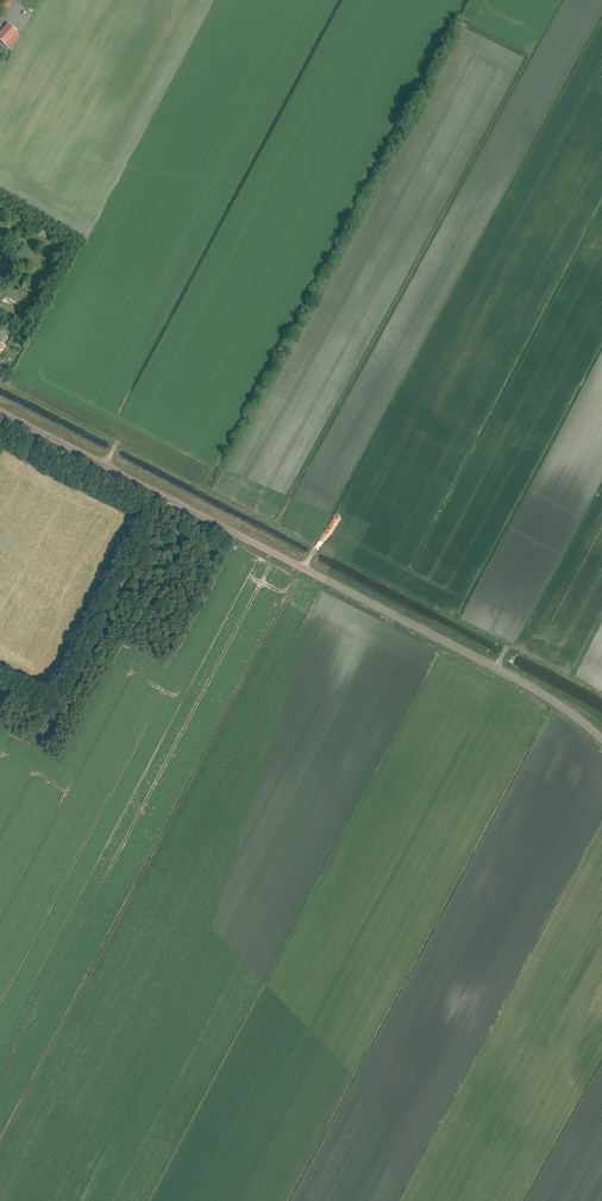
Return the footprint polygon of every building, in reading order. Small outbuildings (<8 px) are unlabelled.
[(5,44),(15,33),(17,31),(8,24),(0,33),(0,40),(5,44)] [(15,33),(5,44),(5,45),(9,49),(17,41),(19,36),(15,33)]
